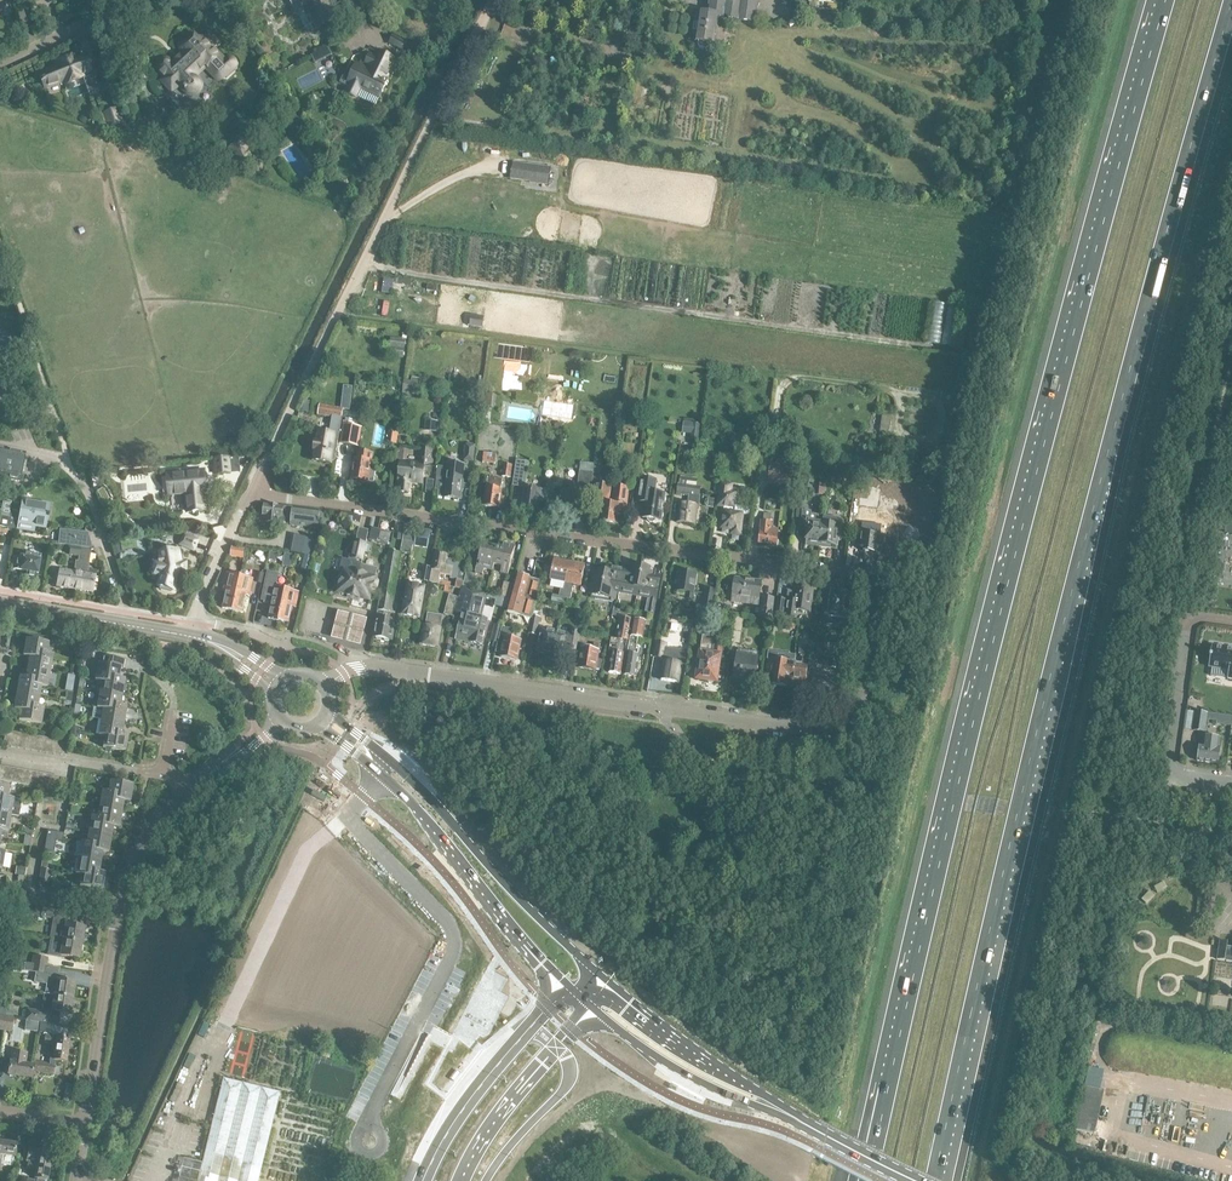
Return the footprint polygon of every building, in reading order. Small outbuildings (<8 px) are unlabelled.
[(295,12),(306,7),(317,29),(330,22),(319,0),(289,0),(295,12)] [(701,12),(696,41),(699,41),(699,45),(700,48),(708,49),(711,47),(712,43),(714,44),(718,17),(755,22),(758,0),(711,0),(709,13),(701,12)] [(954,4),(979,8),(980,0),(967,0),(967,4),(954,2),(954,4)] [(444,15),(445,15),(449,17),(453,9),(450,8),(452,7),(450,3),(447,4),(449,7),(448,7),(444,15)] [(339,30),(344,28),(339,18),(334,21),(339,30)] [(159,81),(172,95),(179,89),(183,93),(185,94),(188,97),(192,97),(196,97),(199,95),(202,93),(203,89),(204,85),(203,80),(199,76),(206,70),(214,80),(216,81),(218,82),(222,81),(224,80),(235,70),(237,67),(238,64),(237,62),(236,59),(232,56),(228,56),(225,57),(216,47),(221,43),(209,31),(205,34),(200,37),(195,33),(190,38),(184,37),(182,39),(179,41),(178,43),(177,45),(177,47),(178,50),(180,53),(173,60),(170,58),(168,57),(164,57),(161,57),(158,59),(157,62),(155,64),(155,66),(156,69),(156,71),(162,78),(159,81)] [(330,45),(340,40),(336,31),(326,36),(330,45)] [(406,42),(394,36),(390,44),(402,50),(405,45),(406,43),(406,42)] [(422,52),(406,43),(405,45),(402,50),(418,59),(422,52)] [(321,54),(325,61),(333,57),(330,50),(321,54)] [(57,65),(57,67),(41,76),(43,81),(42,81),(43,84),(44,83),(46,89),(64,83),(64,85),(74,83),(83,78),(82,76),(91,72),(85,57),(76,60),(75,58),(66,61),(57,65)] [(361,88),(379,98),(388,80),(386,79),(392,67),(380,61),(374,73),(357,65),(353,72),(347,69),(340,82),(348,85),(345,92),(356,98),(361,88)] [(104,113),(109,129),(124,124),(118,108),(104,113)] [(244,139),(227,148),(239,169),(243,167),(245,168),(252,163),(253,161),(256,159),(244,139)] [(303,148),(320,174),(327,169),(311,143),(303,148)] [(229,158),(222,162),(226,169),(233,164),(229,158)] [(254,162),(251,174),(261,176),(264,164),(262,163),(256,161),(254,162)] [(370,162),(366,170),(373,174),(377,166),(370,162)] [(550,167),(513,162),(510,180),(548,185),(550,167)] [(392,294),(394,279),(384,278),(382,293),(392,294)] [(470,326),(483,328),(484,317),(471,315),(470,326)] [(388,356),(402,358),(405,341),(390,339),(388,356)] [(483,396),(473,395),(473,405),(483,406),(483,396)] [(545,400),(543,415),(573,420),(575,404),(545,400)] [(331,464),(332,462),(334,462),(342,420),(344,409),(320,405),(318,415),(332,418),(329,435),(317,433),(312,461),(331,464)] [(340,442),(356,445),(359,429),(348,427),(351,409),(346,408),(340,442)] [(882,416),(880,431),(889,433),(891,417),(882,416)] [(551,423),(551,428),(555,432),(560,429),(560,424),(556,420),(551,423)] [(426,421),(425,430),(437,431),(438,422),(426,421)] [(692,423),(691,434),(691,439),(698,440),(700,424),(692,423)] [(466,444),(464,461),(474,462),(476,446),(466,444)] [(20,482),(26,453),(0,448),(0,479),(20,482)] [(421,448),(419,464),(400,462),(397,492),(409,493),(410,482),(421,483),(421,479),(423,479),(424,472),(432,473),(434,449),(421,448)] [(483,452),(482,463),(495,464),(496,454),(483,452)] [(367,453),(366,460),(354,459),(350,479),(353,479),(353,482),(356,482),(357,480),(374,482),(376,469),(370,469),(373,454),(367,453)] [(241,472),(239,457),(214,459),(216,473),(231,472),(231,473),(241,472)] [(516,462),(513,486),(523,487),(525,488),(529,463),(516,462)] [(503,477),(510,478),(512,465),(505,464),(503,477)] [(770,464),(768,482),(791,486),(794,467),(793,467),(772,464),(770,464)] [(461,500),(465,466),(458,465),(456,479),(446,478),(447,468),(438,467),(435,491),(438,491),(438,498),(454,499),(454,501),(458,502),(459,500),(461,500)] [(594,472),(592,481),(599,481),(601,468),(594,468),(594,472)] [(168,474),(168,477),(162,477),(163,492),(170,492),(170,494),(195,492),(195,494),(206,493),(203,470),(168,474)] [(560,511),(561,513),(566,513),(567,512),(574,512),(576,500),(579,501),(579,499),(590,500),(592,481),(594,472),(580,471),(578,484),(569,483),(568,492),(560,491),(558,511),(560,511)] [(836,472),(829,471),(827,484),(835,485),(836,472)] [(630,476),(632,480),(637,481),(638,473),(630,472),(630,476)] [(564,473),(555,473),(554,486),(563,487),(564,473)] [(842,478),(841,485),(851,486),(850,491),(855,492),(857,479),(856,479),(856,475),(844,473),(843,478),(842,478)] [(483,506),(499,508),(503,480),(487,478),(483,506)] [(655,522),(656,520),(661,521),(665,494),(654,492),(655,485),(649,484),(649,479),(639,478),(635,502),(645,503),(643,518),(647,519),(648,521),(650,523),(653,523),(655,522)] [(820,481),(819,495),(826,495),(827,482),(820,481)] [(701,487),(678,484),(677,494),(692,496),(691,505),(680,504),(677,523),(695,525),(699,499),(693,498),(693,496),(699,497),(701,487)] [(741,532),(743,515),(750,516),(751,507),(736,505),(738,493),(731,492),(732,485),(720,484),(717,506),(724,507),(724,511),(723,511),(721,529),(730,530),(729,534),(741,536),(741,532)] [(597,523),(608,524),(610,504),(608,504),(610,486),(594,485),(593,497),(596,497),(596,503),(598,504),(597,514),(598,514),(597,523)] [(545,490),(525,488),(523,487),(522,495),(524,495),(522,508),(529,509),(530,511),(534,511),(536,510),(537,510),(539,501),(543,502),(545,490)] [(613,505),(610,504),(608,524),(620,525),(620,520),(625,520),(626,511),(625,511),(625,507),(628,507),(630,489),(615,487),(613,505)] [(110,499),(104,488),(97,492),(103,503),(110,499)] [(883,490),(870,488),(869,499),(863,498),(862,507),(881,509),(883,490)] [(16,530),(21,499),(13,497),(8,529),(16,530)] [(21,499),(16,530),(33,533),(34,533),(35,526),(46,528),(50,504),(21,499)] [(289,507),(264,504),(263,515),(266,516),(265,522),(279,524),(280,518),(292,519),(291,525),(318,529),(320,511),(289,507)] [(802,510),(801,519),(800,531),(808,532),(806,542),(809,543),(809,545),(820,546),(823,515),(811,514),(812,511),(802,510)] [(353,517),(345,515),(344,522),(352,524),(353,517)] [(823,515),(820,546),(830,547),(830,545),(835,545),(836,537),(844,538),(845,526),(839,525),(840,518),(823,515)] [(772,522),(761,521),(758,543),(777,545),(779,529),(771,529),(772,522)] [(1227,534),(1231,534),(1231,525),(1228,525),(1226,524),(1224,533),(1227,534)] [(391,533),(372,528),(369,541),(388,545),(391,533)] [(58,545),(91,549),(92,545),(88,533),(60,530),(58,545)] [(417,530),(415,543),(428,545),(430,532),(417,530)] [(195,552),(200,540),(184,533),(178,545),(195,552)] [(404,533),(401,552),(412,554),(415,535),(404,533)] [(865,552),(880,554),(882,536),(860,533),(859,541),(860,541),(860,547),(865,548),(865,552)] [(304,543),(292,540),(290,552),(312,555),(315,540),(305,537),(304,543)] [(352,595),(361,557),(363,557),(364,552),(366,545),(366,543),(354,540),(351,558),(354,559),(351,571),(343,569),(338,592),(352,595)] [(118,553),(123,552),(121,541),(114,542),(118,553)] [(498,547),(497,547),(493,565),(494,565),(502,567),(500,573),(508,575),(516,546),(500,542),(498,547)] [(493,565),(497,547),(482,543),(475,573),(483,574),(484,569),(493,571),(494,565),(493,565)] [(70,546),(69,555),(79,556),(80,556),(81,548),(70,546)] [(246,549),(232,547),(230,556),(245,559),(246,549)] [(81,548),(80,556),(79,556),(78,561),(83,562),(81,569),(82,569),(79,584),(76,583),(75,589),(92,592),(95,576),(96,576),(97,570),(89,569),(92,549),(81,548)] [(173,592),(173,591),(176,592),(177,588),(179,583),(177,583),(179,577),(188,577),(189,571),(188,571),(188,561),(184,561),(182,549),(181,549),(181,548),(158,552),(160,561),(154,562),(152,569),(153,577),(159,578),(157,587),(160,588),(160,589),(161,591),(171,593),(173,592)] [(388,551),(378,610),(377,617),(384,618),(386,607),(392,609),(401,553),(388,551)] [(16,556),(14,569),(26,571),(25,576),(36,578),(40,555),(24,553),(23,558),(16,556)] [(462,586),(463,581),(457,579),(460,563),(446,560),(447,555),(435,553),(430,583),(439,585),(445,586),(444,591),(451,593),(453,591),(454,588),(450,587),(451,583),(439,580),(441,574),(450,576),(450,579),(456,580),(455,587),(461,589),(462,586)] [(311,556),(305,555),(302,566),(309,568),(311,556)] [(361,557),(352,595),(369,600),(375,577),(368,575),(372,560),(363,557),(361,557)] [(536,560),(535,566),(544,568),(545,562),(536,560)] [(59,570),(56,586),(75,589),(76,583),(79,584),(82,569),(81,569),(83,562),(78,561),(76,561),(74,572),(59,570)] [(550,580),(565,583),(568,564),(553,561),(550,580)] [(583,567),(569,564),(564,590),(560,590),(558,596),(570,599),(573,584),(580,586),(583,567)] [(617,601),(619,590),(624,568),(607,564),(606,571),(592,568),(587,592),(595,594),(594,597),(617,601)] [(619,590),(638,594),(643,566),(631,564),(630,571),(625,570),(626,568),(624,568),(619,590)] [(421,581),(429,583),(432,567),(423,566),(421,581)] [(651,568),(643,566),(638,594),(651,597),(648,612),(653,613),(661,576),(653,574),(654,571),(650,571),(651,568)] [(268,618),(278,620),(285,589),(272,586),(275,572),(267,570),(261,600),(271,602),(268,618)] [(697,573),(679,571),(676,590),(688,592),(687,598),(693,599),(697,573)] [(258,572),(255,582),(263,584),(265,574),(258,572)] [(463,581),(462,586),(472,589),(476,575),(467,572),(464,581),(463,581)] [(223,608),(233,610),(241,576),(227,573),(223,591),(226,591),(223,608)] [(541,581),(517,575),(507,613),(531,619),(541,581)] [(253,578),(241,576),(233,610),(243,613),(246,596),(249,596),(253,578)] [(734,579),(732,597),(759,599),(761,582),(734,579)] [(406,582),(401,615),(420,618),(426,586),(406,582)] [(501,596),(510,598),(514,585),(504,583),(501,596)] [(784,617),(795,618),(796,610),(810,612),(813,586),(796,584),(794,601),(787,600),(784,617)] [(459,595),(459,597),(455,611),(463,613),(458,635),(472,639),(472,642),(482,645),(488,620),(479,617),(480,610),(484,611),(489,593),(472,589),(462,586),(461,589),(460,594),(459,595)] [(715,589),(705,588),(703,605),(713,606),(715,589)] [(298,591),(285,589),(278,620),(288,622),(292,603),(296,604),(298,591)] [(835,618),(845,619),(846,612),(849,612),(850,602),(847,602),(848,594),(847,594),(847,591),(839,590),(838,593),(831,592),(830,606),(822,605),(820,623),(834,625),(835,618)] [(454,616),(455,611),(459,597),(449,595),(445,614),(454,616)] [(564,605),(566,598),(559,597),(553,595),(552,603),(564,605)] [(580,596),(577,608),(585,610),(587,598),(580,596)] [(762,596),(759,619),(772,621),(776,598),(762,596)] [(696,614),(710,616),(711,607),(697,605),(696,614)] [(384,618),(377,617),(376,617),(373,637),(376,638),(377,639),(381,640),(382,639),(384,639),(385,641),(389,642),(390,640),(393,641),(397,620),(394,620),(396,613),(391,612),(392,609),(386,607),(384,618)] [(681,620),(682,612),(672,611),(670,618),(681,620)] [(424,626),(421,645),(439,648),(442,628),(441,628),(443,615),(428,614),(426,627),(424,626)] [(530,634),(537,635),(540,618),(533,616),(530,634)] [(624,654),(627,655),(629,642),(630,637),(633,620),(633,619),(619,617),(616,639),(613,638),(611,652),(612,652),(609,673),(621,675),(624,654)] [(736,617),(732,643),(741,645),(744,619),(736,617)] [(780,628),(785,629),(786,624),(796,625),(797,619),(782,617),(780,628)] [(645,622),(633,620),(630,637),(638,638),(642,639),(645,622)] [(491,640),(498,643),(502,630),(502,627),(494,625),(491,640)] [(552,655),(557,631),(541,627),(536,652),(552,655)] [(570,633),(557,631),(552,655),(567,658),(568,654),(575,656),(578,643),(581,628),(572,627),(570,633)] [(511,632),(502,630),(498,643),(502,644),(500,656),(518,659),(521,640),(510,638),(511,632)] [(696,679),(707,681),(711,653),(713,636),(702,635),(700,653),(697,654),(697,659),(699,660),(696,679)] [(711,653),(707,681),(708,681),(709,682),(713,683),(714,682),(721,682),(724,680),(724,675),(722,672),(719,671),(723,638),(716,637),(713,636),(711,653)] [(637,647),(638,638),(630,637),(629,642),(630,642),(629,649),(630,650),(629,654),(628,654),(625,675),(637,677),(640,656),(638,655),(639,648),(637,647)] [(811,656),(811,655),(813,639),(806,638),(805,648),(800,647),(799,654),(801,654),(800,656),(802,657),(801,664),(795,663),(793,679),(805,681),(806,680),(808,680),(811,665),(809,665),(811,656)] [(813,639),(811,655),(825,657),(827,641),(813,638),(813,639)] [(26,639),(23,656),(29,657),(29,656),(38,658),(39,652),(46,654),(46,653),(48,642),(26,639)] [(664,661),(661,680),(679,683),(682,664),(685,664),(687,650),(679,649),(679,650),(665,648),(666,644),(657,642),(654,657),(663,658),(664,661)] [(581,649),(578,668),(596,671),(600,645),(593,644),(592,651),(581,649)] [(1209,667),(1212,668),(1211,676),(1227,678),(1227,679),(1231,679),(1231,649),(1212,646),(1209,667)] [(767,659),(765,674),(774,675),(772,685),(792,688),(793,679),(795,663),(796,655),(769,651),(767,659)] [(29,656),(29,657),(27,667),(50,671),(53,654),(46,653),(46,654),(39,652),(38,658),(29,656)] [(736,654),(733,680),(755,684),(759,658),(747,656),(748,654),(738,653),(737,655),(736,654)] [(95,680),(101,681),(101,680),(109,681),(110,677),(118,678),(118,677),(120,668),(123,668),(125,659),(104,656),(102,664),(98,663),(95,680)] [(830,658),(828,668),(836,669),(838,659),(830,658)] [(27,667),(26,678),(34,680),(33,684),(41,685),(41,686),(48,687),(50,671),(27,667)] [(19,676),(17,692),(40,696),(41,686),(41,685),(33,684),(34,680),(26,678),(19,676)] [(101,680),(101,681),(99,691),(122,695),(125,679),(118,677),(118,678),(110,677),(109,681),(101,680)] [(65,691),(67,691),(71,692),(73,692),(74,685),(66,683),(65,691)] [(122,695),(99,691),(96,708),(97,708),(102,709),(103,708),(111,710),(112,704),(120,705),(122,695)] [(14,709),(21,710),(21,709),(29,710),(30,706),(38,707),(38,706),(40,696),(17,692),(14,709)] [(127,706),(120,705),(112,704),(111,710),(103,708),(102,709),(97,708),(96,713),(101,714),(101,719),(124,723),(127,706)] [(21,709),(21,710),(19,720),(41,724),(44,707),(38,706),(38,707),(30,706),(29,710),(21,709)] [(1192,730),(1195,712),(1188,711),(1185,729),(1192,730)] [(1217,720),(1218,714),(1196,711),(1195,712),(1192,730),(1204,732),(1207,719),(1217,720)] [(122,733),(124,723),(101,719),(98,735),(104,737),(105,736),(113,737),(114,732),(122,733)] [(13,732),(6,731),(4,744),(11,746),(13,732)] [(20,733),(13,732),(11,746),(18,747),(20,733)] [(104,737),(103,747),(125,751),(128,734),(122,733),(114,732),(113,737),(105,736),(104,737)] [(26,748),(28,734),(20,733),(18,747),(26,748)] [(35,736),(28,734),(26,748),(33,750),(35,736)] [(40,751),(43,737),(35,736),(33,750),(40,751)] [(1197,760),(1218,763),(1220,747),(1218,747),(1220,738),(1204,736),(1203,745),(1199,744),(1197,760)] [(50,738),(43,737),(40,751),(47,752),(50,738)] [(55,754),(57,739),(50,738),(47,752),(55,754)] [(65,741),(57,739),(55,754),(62,755),(65,741)] [(3,781),(7,782),(9,767),(2,766),(0,775),(0,781),(3,781)] [(7,782),(10,783),(14,783),(17,769),(9,767),(7,782)] [(14,783),(22,785),(24,770),(17,769),(14,783)] [(22,785),(29,786),(32,771),(24,770),(22,785)] [(29,786),(36,787),(39,773),(32,771),(29,786)] [(36,787),(43,788),(46,774),(39,773),(36,787)] [(51,790),(53,775),(46,774),(43,788),(51,790)] [(57,792),(58,792),(61,778),(59,778),(60,776),(53,775),(51,790),(57,791),(57,792)] [(61,778),(58,792),(65,794),(68,779),(61,778)] [(0,796),(9,797),(11,787),(9,787),(10,783),(7,782),(3,781),(3,785),(0,785),(0,797),(0,796)] [(124,801),(130,803),(133,785),(110,781),(108,792),(108,793),(116,794),(115,800),(124,801)] [(102,791),(99,806),(123,810),(124,801),(115,800),(116,794),(108,793),(108,792),(102,791)] [(11,814),(14,798),(9,797),(0,796),(0,797),(0,812),(11,814)] [(114,826),(114,827),(120,828),(123,810),(99,806),(97,817),(97,818),(105,819),(104,825),(114,826)] [(3,830),(9,831),(11,814),(0,812),(0,828),(3,829),(3,830)] [(91,816),(88,832),(112,836),(114,827),(114,826),(104,825),(105,819),(97,818),(97,817),(91,816)] [(1,840),(2,836),(8,837),(9,831),(3,830),(3,829),(0,828),(0,839),(1,840)] [(62,841),(64,834),(48,831),(44,851),(54,853),(56,840),(62,841)] [(103,851),(103,852),(109,853),(112,836),(88,832),(86,843),(95,845),(94,850),(103,851)] [(80,842),(77,858),(101,862),(103,852),(103,851),(94,850),(95,845),(86,843),(80,842)] [(77,858),(75,875),(81,876),(81,875),(89,876),(90,872),(99,873),(99,872),(101,862),(77,858)] [(1215,868),(1231,871),(1231,860),(1217,858),(1215,868)] [(23,886),(24,876),(25,876),(26,868),(16,867),(15,875),(18,876),(17,885),(23,886)] [(50,869),(40,868),(39,881),(49,882),(50,869)] [(79,886),(88,888),(87,893),(99,896),(100,890),(103,890),(106,873),(99,872),(99,873),(90,872),(89,876),(81,875),(81,876),(79,886)] [(39,916),(41,907),(28,904),(26,914),(39,916)] [(63,940),(63,941),(82,944),(84,929),(66,926),(68,910),(43,906),(42,908),(41,916),(53,918),(49,938),(55,939),(63,940)] [(79,959),(82,944),(63,941),(62,950),(50,950),(50,957),(61,957),(61,956),(79,959)] [(1217,960),(1231,962),(1231,947),(1227,947),(1227,943),(1220,941),(1217,960)] [(48,959),(29,956),(28,963),(47,966),(48,959)] [(46,974),(47,966),(28,963),(26,971),(46,974)] [(45,984),(47,985),(45,995),(73,998),(75,983),(56,981),(57,979),(47,977),(45,984)] [(22,1019),(24,1019),(24,1021),(58,1025),(60,1012),(70,1014),(73,998),(45,995),(43,994),(41,1011),(26,1009),(26,1010),(23,1010),(22,1019)] [(11,1032),(13,1017),(5,1015),(3,1031),(11,1032)] [(49,1064),(55,1066),(56,1061),(65,1062),(69,1039),(57,1037),(57,1038),(45,1036),(44,1043),(52,1044),(49,1064)] [(26,1054),(12,1052),(11,1063),(10,1063),(8,1075),(31,1078),(33,1066),(24,1065),(26,1054)] [(55,1066),(49,1064),(34,1062),(32,1071),(54,1074),(55,1066)] [(261,1178),(284,1084),(228,1069),(204,1163),(185,1159),(180,1180),(274,1180),(261,1178)] [(1074,1130),(1094,1134),(1103,1091),(1083,1087),(1074,1130)] [(1,1173),(2,1165),(14,1167),(14,1164),(15,1164),(16,1157),(15,1157),(16,1144),(0,1141),(0,1173),(1,1173)] [(29,1147),(27,1161),(38,1163),(35,1180),(47,1180),(52,1156),(48,1156),(49,1151),(29,1147)]
